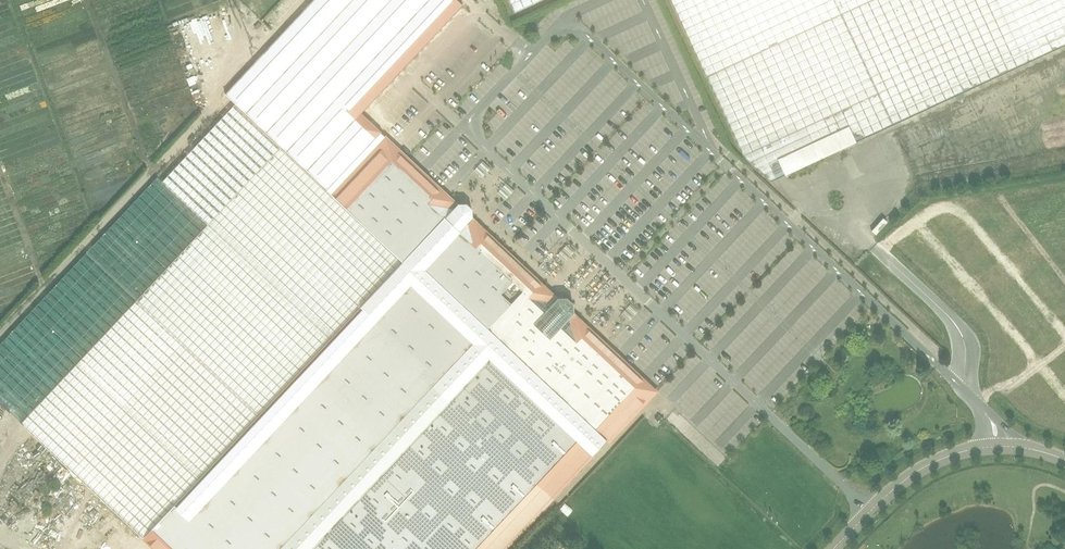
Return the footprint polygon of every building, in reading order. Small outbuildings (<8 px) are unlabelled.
[(21,423),(66,466),(155,548),(503,548),(605,440),(608,443),(637,412),(656,392),(574,315),(572,317),(570,315),(567,311),(565,307),(563,306),(554,300),(552,299),(555,296),(468,215),(471,212),(471,208),(468,206),(466,203),(462,203),(459,206),(410,160),(406,157),(399,150),(391,143),(385,137),(380,133),(381,132),(376,127),(368,120),(360,113),(396,75),(397,74),(404,66),(405,65),(461,6),(462,5),(456,0),(314,0),(279,37),(225,94),(230,98),(281,146),(279,148),(233,105),(162,181),(208,224),(136,300),(21,423)] [(514,12),(541,0),(509,0),(514,12)] [(743,156),(771,181),(829,154),(833,157),(836,156),(838,155),(838,150),(955,96),(959,99),(963,97),(963,92),(1064,45),(1064,0),(671,0),(743,156)]
